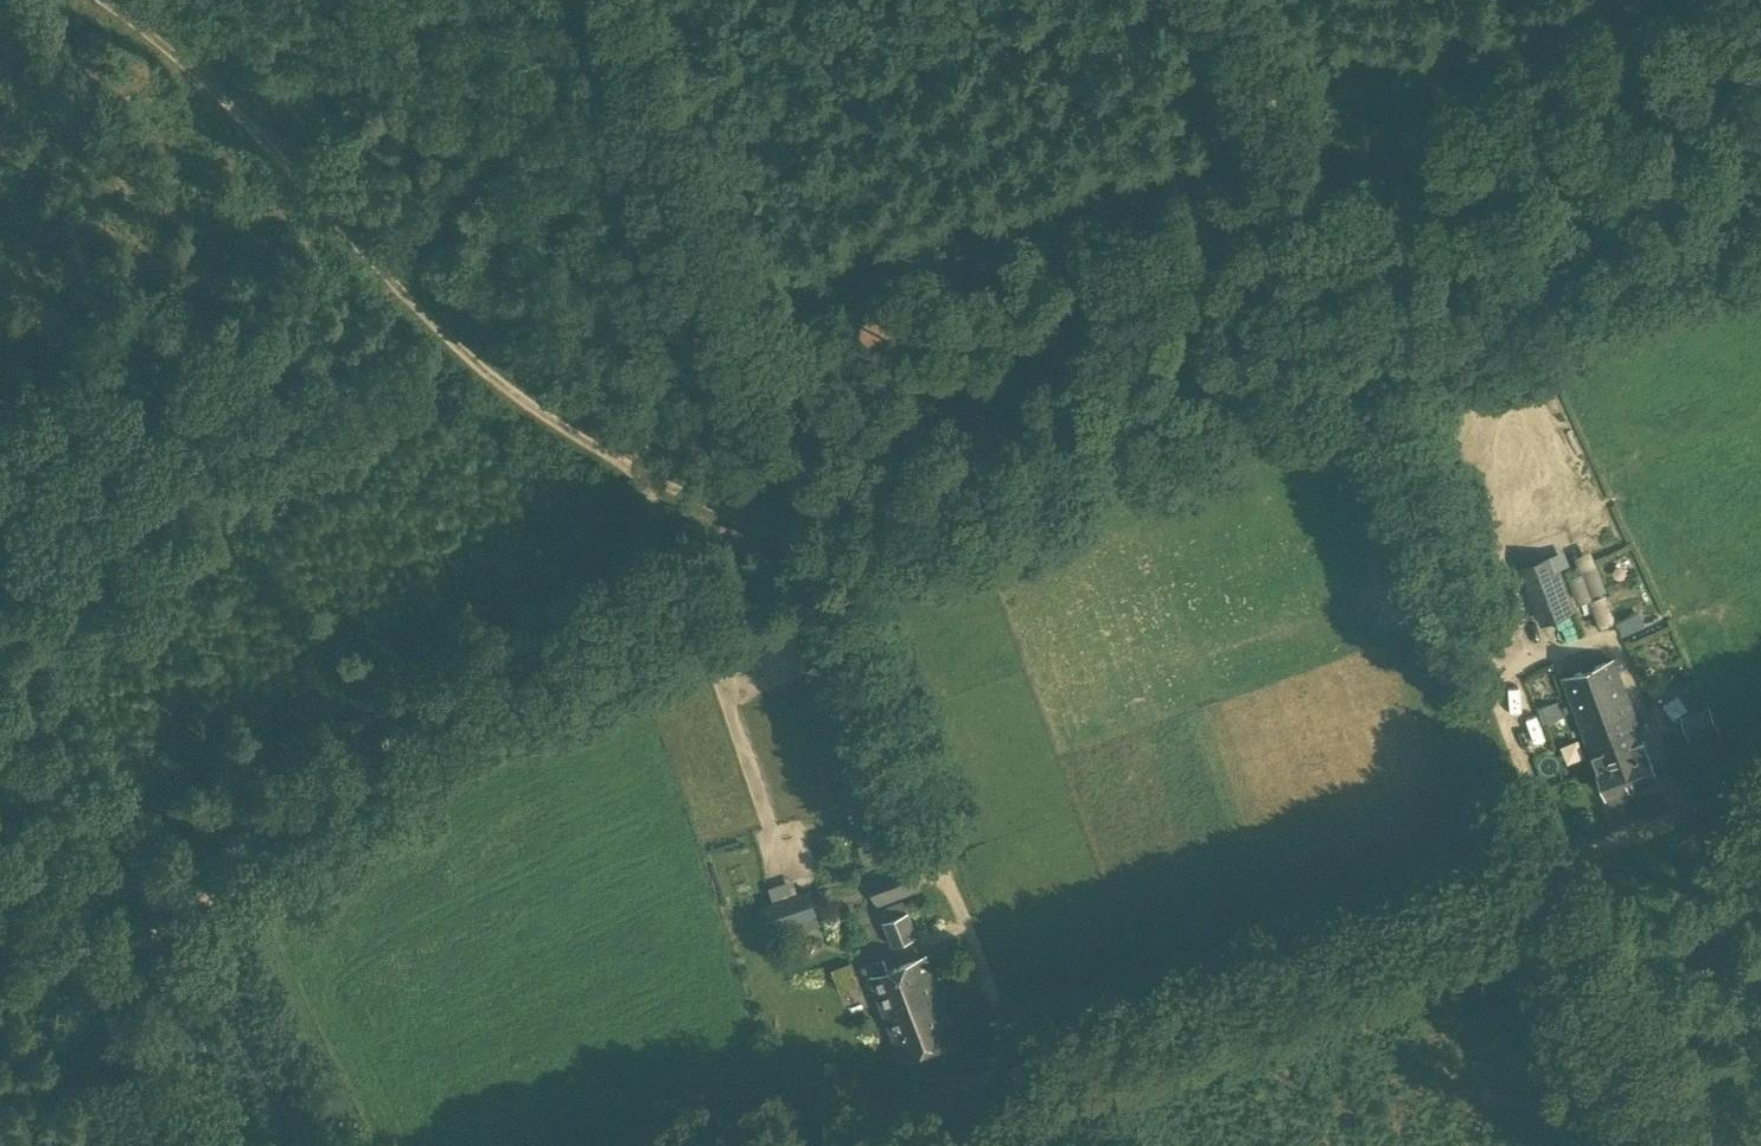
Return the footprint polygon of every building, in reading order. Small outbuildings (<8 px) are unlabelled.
[(1551,558),(1523,568),(1544,621),(1572,612),(1551,558)] [(1590,626),(1621,616),(1603,561),(1572,571),(1590,626)] [(1624,630),(1648,624),(1645,610),(1621,616),(1624,630)] [(1631,786),(1657,776),(1615,661),(1565,679),(1612,804),(1635,796),(1631,786)] [(1691,736),(1717,727),(1710,708),(1684,718),(1691,736)] [(830,879),(846,875),(842,858),(826,862),(830,879)] [(878,902),(916,888),(918,887),(908,861),(868,876),(878,902)] [(765,903),(769,917),(773,930),(803,919),(816,915),(808,889),(765,903)] [(904,900),(880,909),(886,922),(894,943),(917,935),(909,914),(904,900)] [(816,915),(803,919),(806,928),(819,924),(816,915)] [(885,959),(865,966),(872,985),(877,983),(905,1056),(957,1038),(926,957),(889,970),(885,959)]
